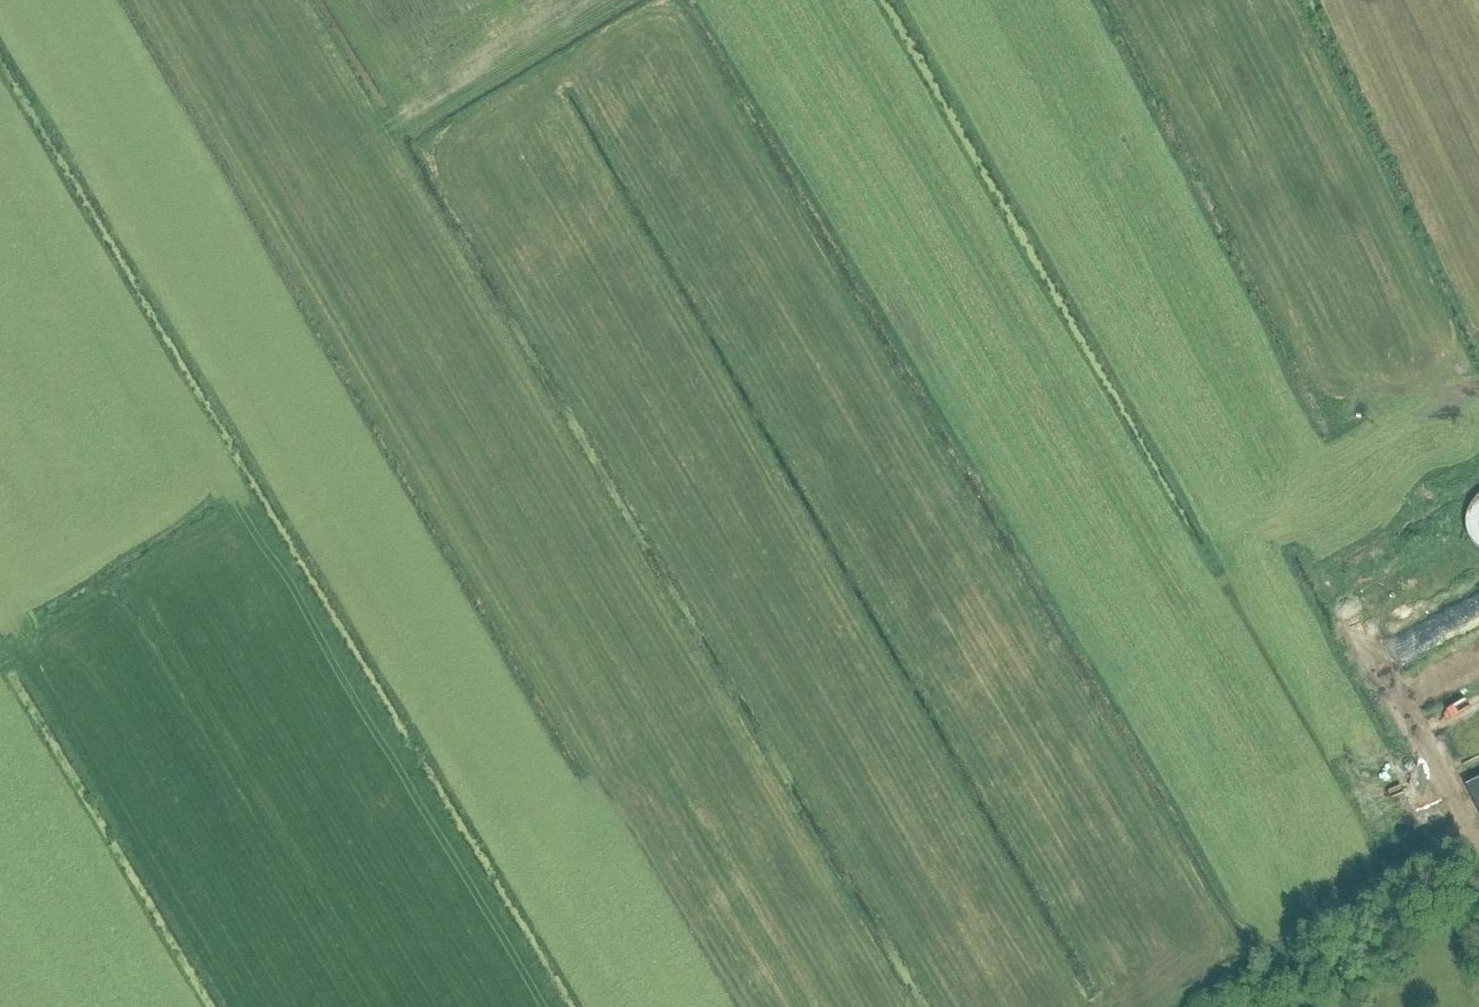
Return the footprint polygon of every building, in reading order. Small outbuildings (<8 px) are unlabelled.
[(1468,789),(1478,812),(1478,783),(1468,789)]
